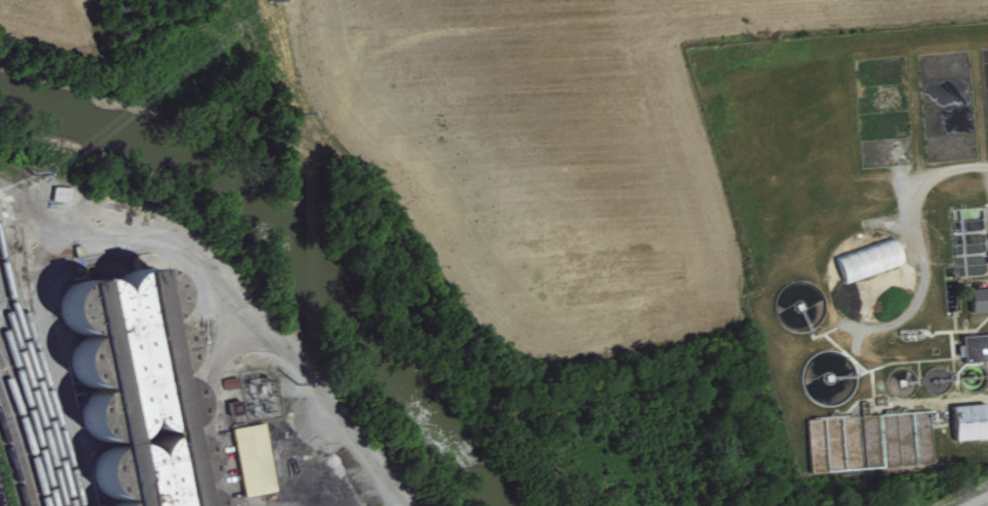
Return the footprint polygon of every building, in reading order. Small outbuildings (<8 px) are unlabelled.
[(903,262),(895,234),(832,253),(837,268),(839,268),(843,280),(903,262)] [(969,285),(970,309),(987,308),(987,285),(969,285)] [(961,331),(961,342),(957,342),(956,356),(987,357),(987,332),(961,331)] [(238,384),(236,374),(221,377),(223,387),(238,384)] [(987,435),(986,401),(951,402),(952,437),(987,435)] [(233,426),(245,494),(277,488),(264,420),(233,426)]
